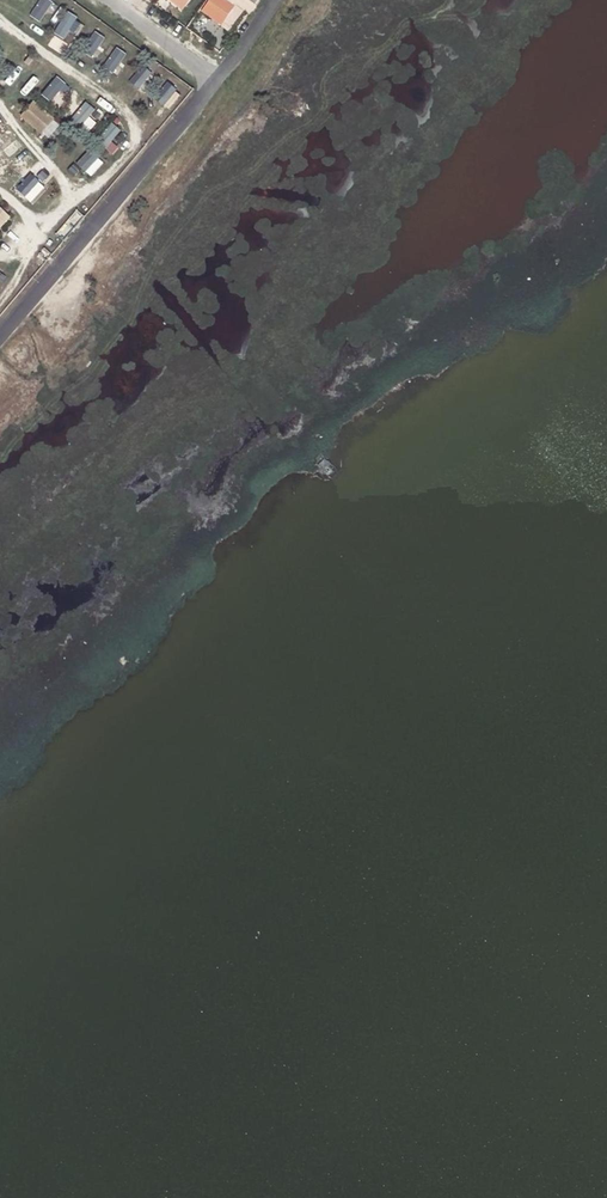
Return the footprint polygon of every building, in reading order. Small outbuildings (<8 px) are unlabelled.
[(56,1),(55,0),(40,0),(32,13),(43,20),(56,1)] [(248,0),(210,0),(201,12),(220,27),(236,5),(242,10),(247,14),(254,4),(248,0)] [(226,31),(242,10),(236,5),(220,27),(226,31)] [(70,9),(56,30),(66,37),(80,16),(70,9)] [(95,28),(82,48),(95,56),(108,36),(95,28)] [(119,45),(106,64),(117,71),(130,52),(119,45)] [(143,62),(131,82),(146,91),(159,72),(143,62)] [(60,77),(44,90),(51,98),(67,85),(60,77)] [(160,79),(155,100),(175,104),(179,83),(160,79)] [(76,117),(85,123),(97,105),(87,98),(76,117)] [(41,132),(54,117),(32,99),(19,114),(41,132)] [(98,137),(116,152),(122,145),(114,138),(123,128),(114,120),(98,137)] [(93,174),(107,159),(93,145),(78,161),(93,174)] [(9,217),(0,208),(0,227),(9,217)] [(92,239),(83,258),(94,263),(103,244),(92,239)] [(543,245),(547,251),(554,246),(549,240),(543,245)]
